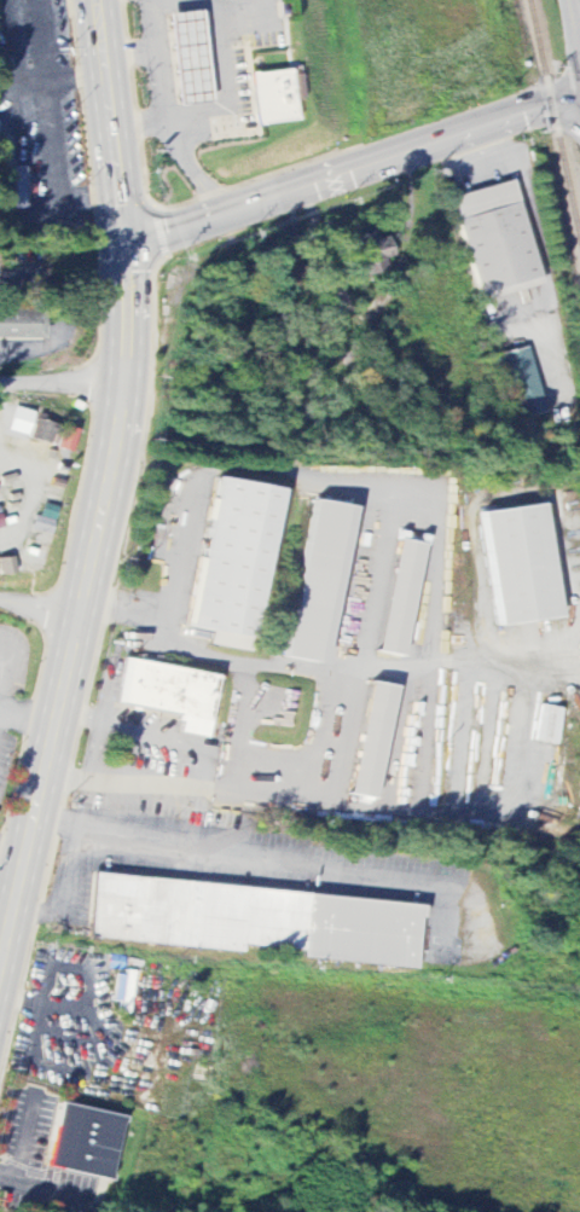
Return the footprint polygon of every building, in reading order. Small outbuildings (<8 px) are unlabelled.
[(211,103),(201,11),(168,15),(179,106),(211,103)] [(302,100),(299,70),(250,75),(256,126),(297,122),(294,101),(302,100)] [(514,182),(454,197),(481,301),(541,286),(514,182)] [(377,234),(353,241),(364,277),(388,269),(377,234)] [(42,340),(42,313),(0,312),(0,339),(42,340)] [(545,413),(527,348),(498,356),(515,421),(545,413)] [(8,433),(28,437),(33,412),(12,409),(8,433)] [(30,440),(50,446),(57,423),(37,417),(30,440)] [(280,489),(219,479),(206,560),(199,559),(188,629),(211,632),(209,647),(253,654),(280,489)] [(288,660),(318,665),(325,620),(334,622),(344,559),(347,559),(355,509),(314,502),(288,660)] [(547,506),(485,513),(499,628),(561,620),(547,506)] [(381,655),(407,658),(423,539),(397,535),(381,655)] [(12,558),(0,560),(0,577),(15,575),(12,558)] [(116,707),(181,717),(178,735),(208,740),(218,675),(124,660),(116,707)] [(397,689),(372,684),(351,796),(376,801),(397,689)] [(89,941),(243,953),(244,948),(303,953),(303,961),(417,970),(422,904),(94,879),(89,941)] [(48,1169),(112,1182),(124,1118),(60,1106),(48,1169)]
